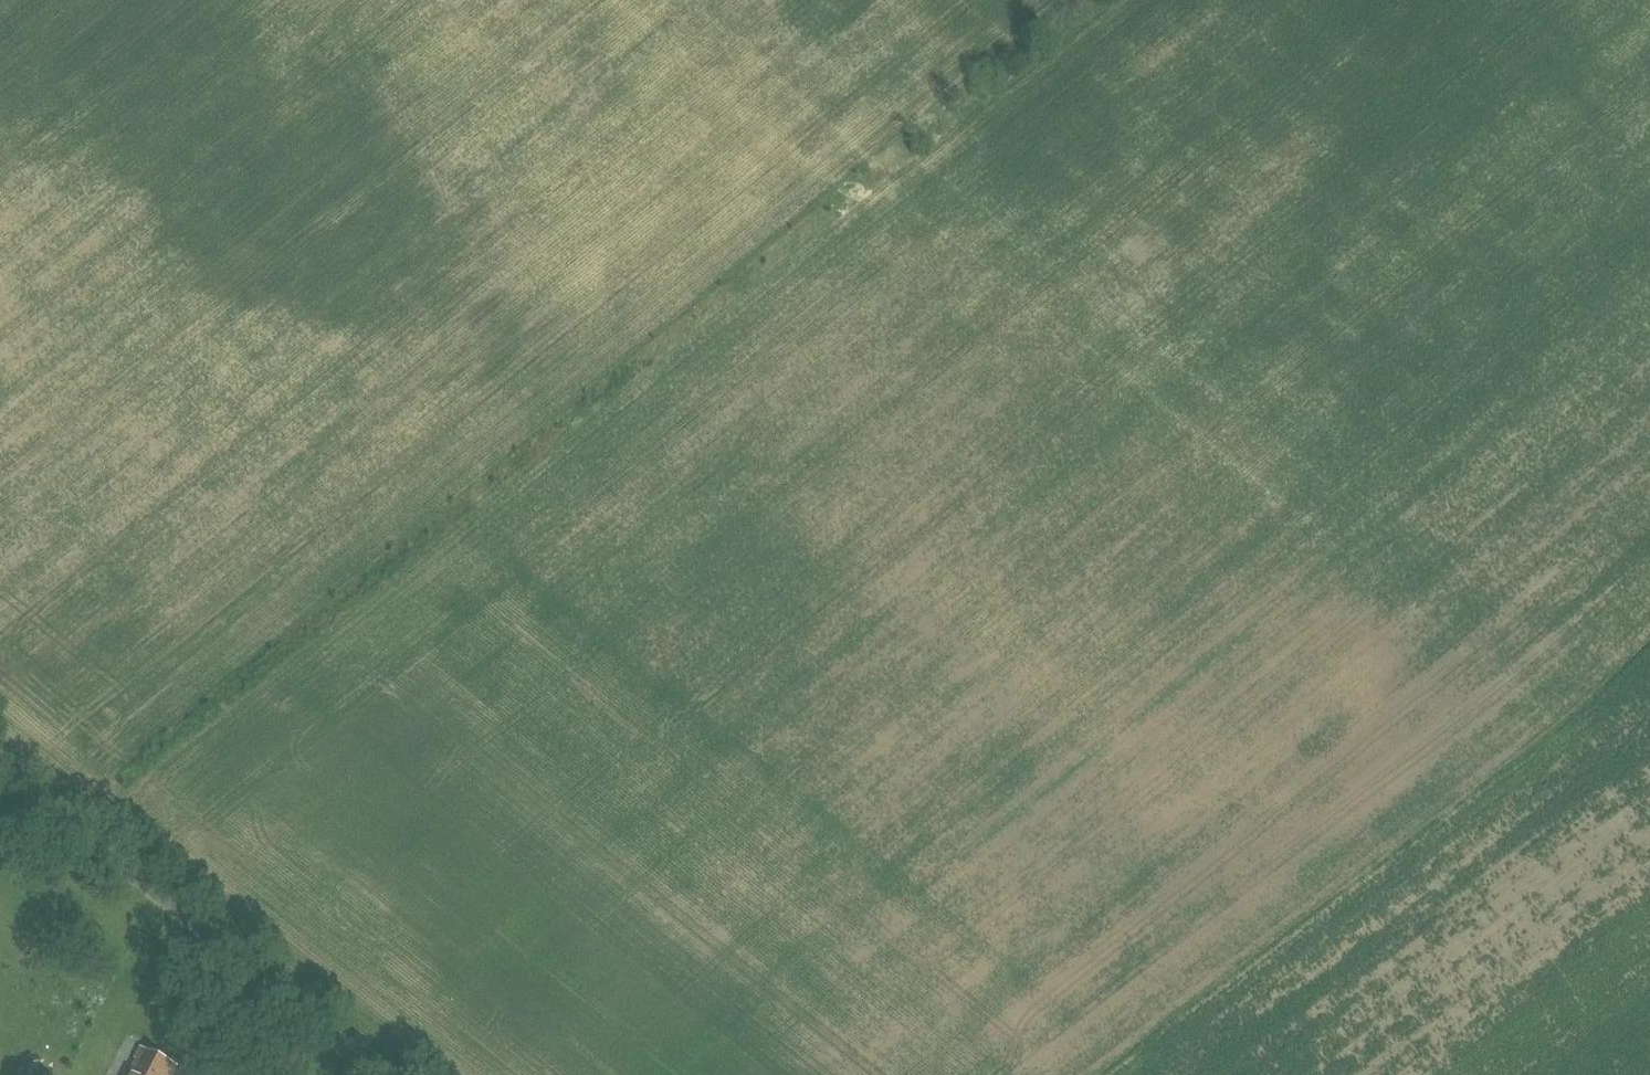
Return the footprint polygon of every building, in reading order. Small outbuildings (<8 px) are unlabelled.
[(177,1067),(140,1048),(135,1058),(138,1060),(130,1074),(173,1074),(177,1067)]
